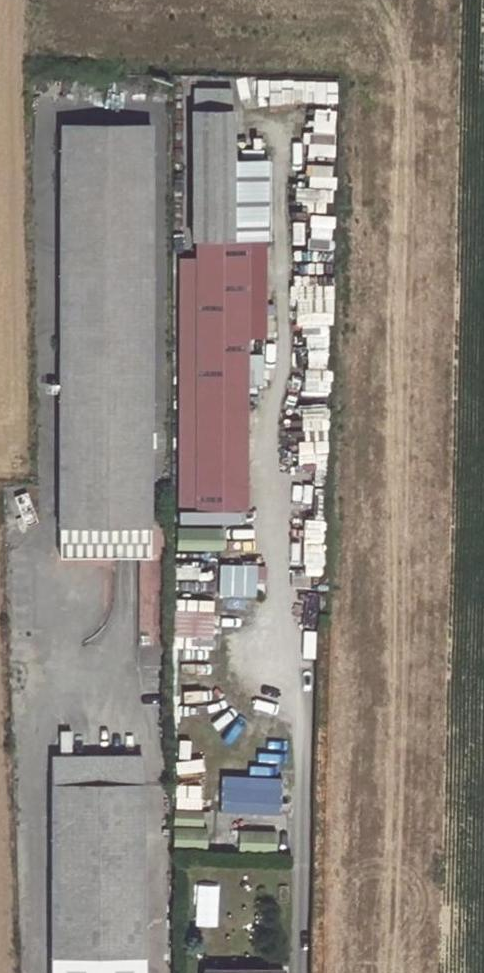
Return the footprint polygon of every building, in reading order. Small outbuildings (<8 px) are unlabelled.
[(240,88),(200,88),(199,237),(277,235),(278,160),(238,160),(240,88)] [(61,365),(62,520),(150,523),(150,487),(150,296),(152,116),(63,116),(61,365)] [(203,255),(204,300),(249,300),(249,256),(203,255)] [(271,255),(249,256),(249,300),(249,307),(263,307),(270,307),(270,302),(271,255)] [(249,300),(204,300),(202,481),(249,482),(249,335),(249,307),(249,300)] [(249,307),(249,335),(263,334),(263,307),(249,307)] [(149,553),(150,523),(62,520),(61,553),(149,553)] [(172,549),(218,549),(219,529),(173,528),(172,549)] [(215,596),(253,596),(253,565),(215,564),(215,596)] [(169,600),(169,643),(208,643),(209,600),(169,600)] [(57,824),(58,972),(149,972),(149,748),(57,748),(57,824)] [(233,831),(233,851),(270,852),(270,832),(233,831)] [(208,837),(182,838),(181,850),(207,849),(208,837)] [(214,953),(213,972),(294,972),(294,953),(214,953)]
